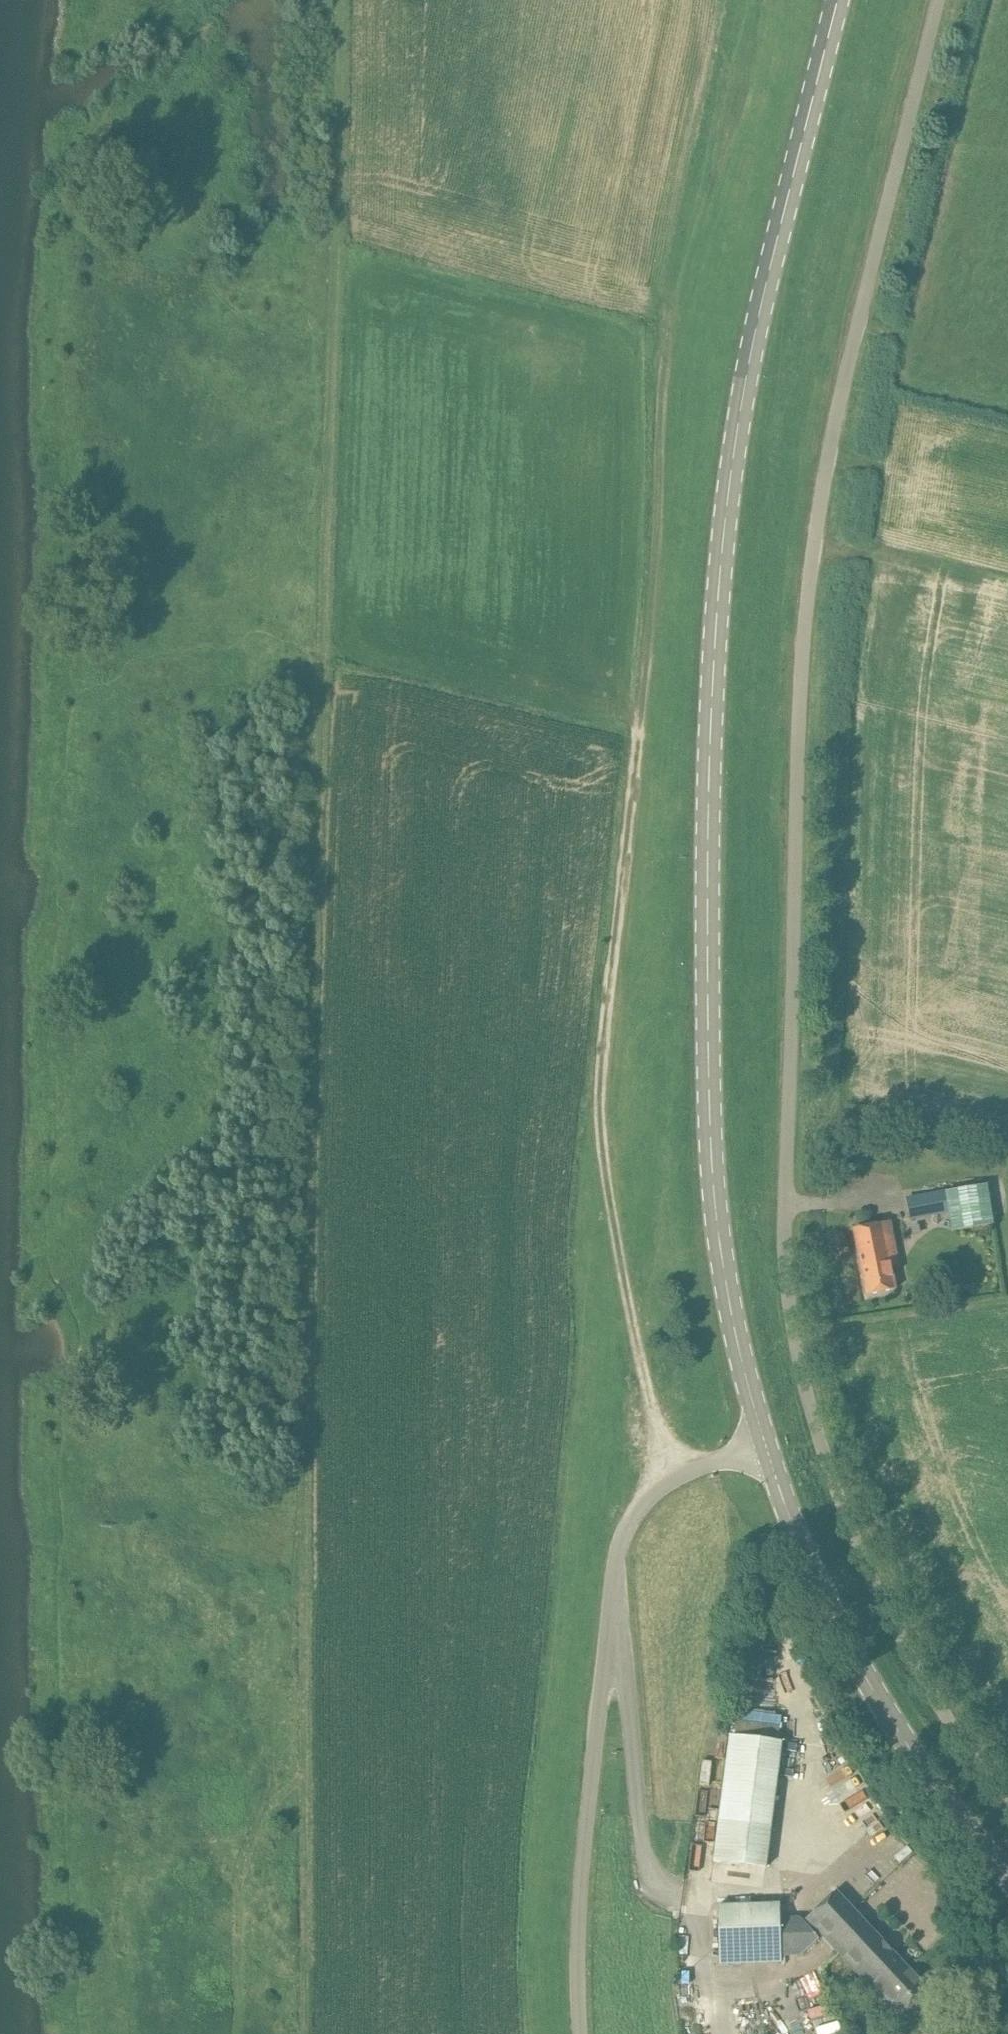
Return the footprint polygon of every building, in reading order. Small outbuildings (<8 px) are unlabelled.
[(993,1224),(986,1185),(907,1198),(910,1219),(950,1212),(953,1231),(993,1224)] [(898,1265),(890,1221),(853,1228),(867,1295),(895,1289),(891,1267),(898,1265)] [(730,1735),(714,1861),(766,1868),(782,1741),(778,1741),(780,1726),(732,1719),(730,1735)] [(929,1990),(836,1891),(807,1918),(881,1998),(875,2005),(891,2023),(902,2012),(904,2014),(929,1990)] [(718,1906),(720,1963),(782,1961),(782,1955),(801,1955),(818,1939),(798,1916),(781,1917),(780,1903),(738,1905),(718,1906)]
